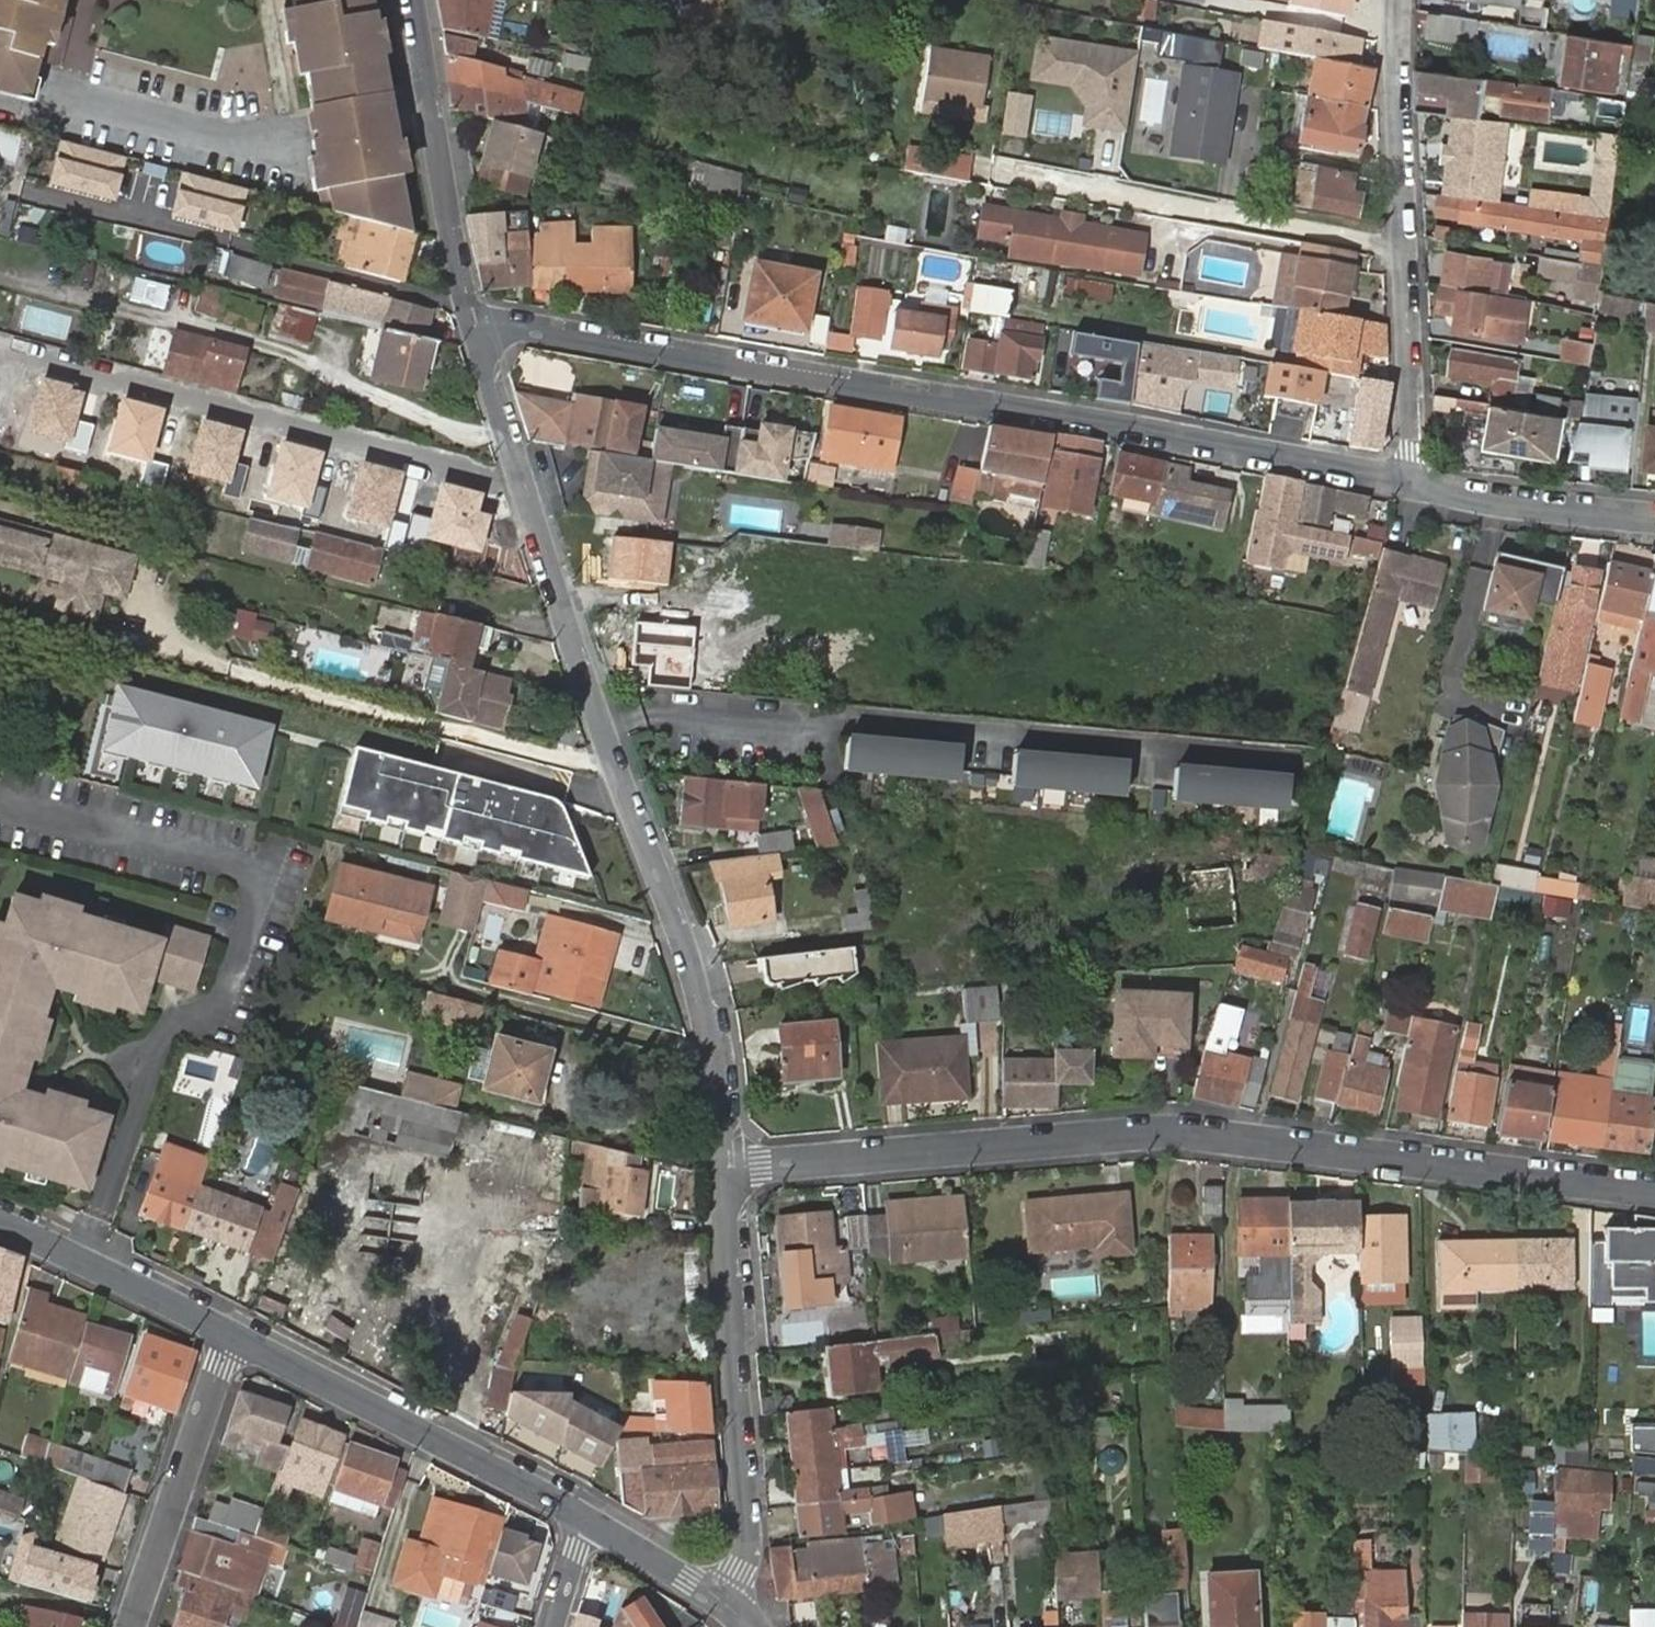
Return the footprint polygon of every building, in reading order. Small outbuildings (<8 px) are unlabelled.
[(23,86),(28,68),(32,55),(45,58),(53,29),(49,27),(28,22),(32,8),(52,14),(56,0),(0,0),(0,79),(23,86)] [(302,19),(292,20),(287,21),(295,65),(312,63),(315,81),(312,82),(318,112),(374,102),(382,93),(366,0),(299,0),(302,19)] [(292,20),(302,19),(299,0),(289,0),(292,20)] [(443,31),(483,38),(491,0),(438,0),(443,31)] [(1351,0),(1286,0),(1285,5),(1348,17),(1351,0)] [(1466,3),(1466,8),(1477,10),(1478,0),(1449,0),(1466,3)] [(1644,0),(1624,0),(1622,16),(1641,18),(1644,0)] [(1522,4),(1520,24),(1546,26),(1548,7),(1522,4)] [(49,27),(52,14),(32,8),(28,22),(49,27)] [(67,18),(52,14),(49,27),(53,29),(45,58),(55,61),(67,18)] [(1484,21),(1451,16),(1447,42),(1480,46),(1484,21)] [(1287,25),(1266,21),(1261,44),(1277,47),(1276,53),(1323,62),(1358,68),(1364,40),(1346,37),(1287,25)] [(1222,43),(1141,26),(1139,40),(1159,42),(1157,56),(1189,61),(1190,66),(1218,70),(1222,43)] [(1138,50),(1037,34),(1029,80),(1069,86),(1083,107),(1082,126),(1125,132),(1138,50)] [(1626,51),(1637,53),(1638,45),(1575,36),(1567,86),(1619,95),(1620,86),(1613,85),(1618,58),(1625,59),(1626,51)] [(449,80),(524,101),(521,87),(504,81),(502,70),(472,62),(475,45),(443,37),(449,80)] [(922,106),(950,110),(951,103),(982,109),(991,64),(933,52),(922,106)] [(1613,85),(1620,86),(1625,59),(1618,58),(1613,85)] [(1371,70),(1358,68),(1323,62),(1316,99),(1309,98),(1299,143),(1356,155),(1362,131),(1359,129),(1371,70)] [(1190,66),(1181,64),(1167,156),(1226,165),(1240,73),(1218,70),(1190,66)] [(526,121),(524,101),(449,80),(453,111),(513,127),(512,117),(526,121)] [(308,113),(318,112),(312,82),(303,83),(308,113)] [(1552,121),(1555,89),(1512,85),(1509,117),(1552,121)] [(1031,96),(1008,93),(1001,134),(1025,138),(1031,96)] [(1597,115),(1624,115),(1624,99),(1598,99),(1597,115)] [(323,143),(380,133),(376,115),(374,102),(318,112),(320,125),(323,143)] [(1511,122),(1456,116),(1445,194),(1468,197),(1500,202),(1511,122)] [(529,177),(541,137),(495,126),(484,164),(529,177)] [(1594,206),(1603,133),(1593,132),(1583,204),(1594,206)] [(355,221),(399,233),(389,182),(397,180),(390,139),(380,133),(323,143),(310,144),(322,213),(355,221)] [(1533,207),(1612,218),(1623,135),(1603,133),(1594,206),(1583,204),(1581,204),(1581,199),(1547,194),(1548,187),(1537,185),(1533,207)] [(127,159),(58,142),(46,187),(116,205),(127,159)] [(971,160),(908,147),(904,166),(968,178),(971,160)] [(732,208),(738,172),(687,164),(682,200),(732,208)] [(1299,173),(1292,207),(1354,219),(1359,197),(1347,195),(1351,178),(1307,168),(1305,174),(1299,173)] [(253,192),(183,174),(171,219),(241,237),(253,192)] [(1583,263),(1603,267),(1612,218),(1533,207),(1500,202),(1468,197),(1465,222),(1586,240),(1583,263)] [(993,228),(1037,238),(1033,252),(1140,276),(1149,239),(999,207),(993,228)] [(503,236),(529,234),(527,214),(465,218),(475,265),(504,263),(503,236)] [(396,284),(409,236),(408,235),(399,233),(355,221),(342,268),(344,270),(396,284)] [(475,265),(481,292),(529,287),(632,290),(633,230),(540,226),(542,249),(529,248),(529,234),(503,236),(504,263),(475,265)] [(1347,252),(1295,242),(1292,256),(1344,268),(1347,252)] [(1273,251),(1262,306),(1281,310),(1292,256),(1273,251)] [(1451,254),(1446,283),(1511,293),(1516,264),(1451,254)] [(1309,314),(1333,319),(1344,268),(1292,256),(1281,310),(1290,311),(1309,314)] [(1599,289),(1603,267),(1583,263),(1545,257),(1544,266),(1571,271),(1572,269),(1584,271),(1578,309),(1595,311),(1599,289)] [(230,263),(227,277),(232,283),(245,287),(250,283),(254,269),(230,263)] [(752,268),(744,319),(764,323),(764,325),(802,332),(812,277),(752,268)] [(381,331),(422,341),(429,311),(322,283),(283,274),(276,298),(316,307),(383,325),(381,331)] [(161,307),(164,286),(129,281),(126,302),(161,307)] [(1003,318),(1006,289),(965,286),(963,315),(1003,318)] [(1532,304),(1446,286),(1442,311),(1463,314),(1460,331),(1505,341),(1510,325),(1527,327),(1532,304)] [(1531,286),(1529,299),(1568,307),(1571,296),(1531,286)] [(252,309),(255,300),(203,287),(196,315),(223,323),(223,326),(255,336),(261,312),(252,309)] [(1609,295),(1605,312),(1637,319),(1641,302),(1609,295)] [(857,304),(852,335),(878,339),(883,308),(857,304)] [(265,340),(305,347),(311,312),(271,305),(265,340)] [(892,314),(887,350),(938,359),(944,323),(892,314)] [(1384,359),(1382,336),(1351,330),(1350,330),(1352,322),(1333,319),(1309,314),(1301,360),(1344,367),(1348,352),(1384,359)] [(1038,364),(1044,326),(1003,318),(998,348),(969,343),(964,371),(985,375),(986,372),(1032,381),(1035,363),(1038,364)] [(166,328),(152,375),(226,398),(240,351),(166,328)] [(422,341),(381,331),(370,378),(426,391),(437,345),(422,341)] [(1126,411),(1136,351),(1132,350),(1132,347),(1072,337),(1069,357),(1121,366),(1117,389),(1096,385),(1092,405),(1126,411)] [(1241,357),(1141,339),(1130,403),(1177,411),(1183,379),(1236,388),(1241,357)] [(1567,362),(1591,366),(1594,346),(1571,341),(1567,362)] [(1500,392),(1498,407),(1516,410),(1525,361),(1457,348),(1453,370),(1456,371),(1454,377),(1496,385),(1495,392),(1500,392)] [(1344,367),(1301,360),(1300,370),(1322,374),(1342,378),(1344,367)] [(1264,395),(1316,405),(1322,374),(1300,370),(1270,364),(1264,395)] [(80,388),(37,377),(23,434),(66,445),(80,388)] [(1389,385),(1356,380),(1344,448),(1378,454),(1389,385)] [(1495,392),(1492,406),(1498,407),(1500,392),(1495,392)] [(512,394),(528,443),(546,445),(594,453),(613,456),(628,459),(638,461),(649,407),(599,397),(597,411),(512,394)] [(1492,406),(1439,396),(1436,408),(1496,420),(1491,449),(1562,462),(1570,419),(1516,410),(1498,407),(1492,406)] [(1641,403),(1588,398),(1586,422),(1574,463),(1635,469),(1641,403)] [(161,411),(120,400),(105,458),(148,469),(144,487),(160,492),(168,462),(149,457),(161,411)] [(831,409),(819,459),(858,467),(859,462),(868,416),(831,409)] [(889,468),(896,429),(889,428),(890,420),(868,416),(859,462),(889,468)] [(244,430),(202,420),(188,477),(230,487),(244,430)] [(794,428),(757,422),(753,444),(738,442),(732,475),(784,484),(794,428)] [(1048,473),(1052,454),(1056,437),(988,423),(974,492),(973,494),(1005,500),(1007,493),(1040,499),(1044,478),(1044,472),(1048,473)] [(727,438),(655,427),(649,461),(655,462),(669,465),(721,473),(727,438)] [(1098,445),(1056,437),(1052,454),(1065,457),(1061,481),(1090,486),(1098,445)] [(322,453),(280,443),(266,500),(308,510),(322,453)] [(649,461),(638,461),(628,459),(613,456),(594,453),(588,501),(599,520),(604,521),(613,513),(624,523),(647,526),(655,462),(649,461)] [(1061,481),(1065,457),(1052,454),(1048,473),(1044,472),(1044,478),(1061,481)] [(1191,471),(1120,457),(1111,496),(1154,504),(1152,514),(1223,530),(1231,494),(1188,485),(1191,471)] [(661,527),(669,465),(655,462),(647,526),(661,527)] [(859,462),(858,467),(888,473),(889,468),(859,462)] [(401,475),(360,464),(345,521),(389,533),(384,551),(400,555),(408,525),(389,520),(401,475)] [(834,468),(812,464),(809,482),(831,486),(834,468)] [(974,492),(978,476),(959,471),(951,503),(970,508),(973,494),(974,492)] [(1038,509),(1085,517),(1090,486),(1044,478),(1040,499),(1038,509)] [(1304,486),(1265,479),(1242,560),(1281,568),(1282,561),(1294,552),(1344,561),(1349,538),(1295,527),(1304,486)] [(482,495),(441,484),(425,540),(478,555),(489,516),(476,513),(482,495)] [(1363,521),(1367,498),(1332,492),(1309,487),(1302,523),(1324,527),(1327,514),(1363,521)] [(300,530),(249,517),(240,552),(291,565),(300,530)] [(0,521),(0,565),(62,581),(55,609),(96,620),(103,593),(125,598),(136,556),(0,521)] [(875,552),(878,529),(830,523),(827,546),(875,552)] [(380,550),(317,535),(308,570),(371,585),(380,550)] [(612,538),(607,579),(665,586),(669,544),(612,538)] [(1338,740),(1363,746),(1398,600),(1437,609),(1447,567),(1407,558),(1383,552),(1338,740)] [(1562,575),(1494,559),(1481,613),(1550,629),(1562,575)] [(1651,575),(1608,565),(1595,622),(1638,631),(1651,575)] [(1651,575),(1638,631),(1624,692),(1641,696),(1646,675),(1651,676),(1654,662),(1654,630),(1652,629),(1654,619),(1654,568),(1653,567),(1651,575)] [(1571,575),(1563,574),(1562,575),(1550,629),(1541,670),(1575,679),(1591,609),(1589,609),(1596,577),(1572,571),(1571,575)] [(267,643),(269,615),(211,610),(209,638),(267,643)] [(488,629),(422,612),(414,644),(395,639),(392,652),(432,662),(466,671),(472,647),(482,650),(488,629)] [(635,626),(633,664),(652,666),(651,685),(690,688),(694,630),(635,626)] [(1587,657),(1572,724),(1593,729),(1606,673),(1592,670),(1595,658),(1587,657)] [(435,715),(501,733),(506,714),(501,713),(509,682),(466,671),(432,662),(425,690),(441,694),(435,715)] [(275,725),(119,686),(103,749),(259,788),(275,725)] [(1482,845),(1494,789),(1483,730),(1464,720),(1444,728),(1431,784),(1442,843),(1462,853),(1482,845)] [(960,780),(963,749),(953,748),(953,743),(916,740),(915,745),(896,744),(897,738),(860,735),(859,741),(849,740),(846,771),(960,780)] [(358,747),(342,810),(591,875),(564,808),(558,802),(552,798),(358,747)] [(1127,794),(1129,763),(1119,762),(1120,757),(1082,753),(1082,759),(1063,757),(1063,752),(1026,749),(1026,755),(1016,754),(1013,784),(1127,794)] [(1288,807),(1291,777),(1281,776),(1282,771),(1244,767),(1243,773),(1225,771),(1225,766),(1188,763),(1188,768),(1178,768),(1175,798),(1288,807)] [(769,796),(770,788),(726,784),(683,781),(678,828),(720,834),(723,819),(756,823),(760,797),(769,796)] [(822,793),(797,790),(818,854),(838,851),(822,793)] [(786,835),(751,839),(753,856),(788,853),(786,835)] [(1306,853),(1298,852),(1288,888),(1292,889),(1270,957),(1288,959),(1293,960),(1312,894),(1300,891),(1303,879),(1300,878),(1306,860),(1304,859),(1306,853)] [(719,868),(728,930),(770,924),(764,876),(791,872),(789,860),(719,868)] [(434,885),(336,861),(322,919),(420,943),(434,885)] [(1388,889),(1394,869),(1365,863),(1363,877),(1384,881),(1382,888),(1388,889)] [(1531,890),(1533,870),(1499,867),(1497,887),(1531,890)] [(530,890),(450,872),(437,926),(475,934),(483,901),(525,911),(530,890)] [(1575,881),(1535,874),(1532,894),(1572,901),(1575,881)] [(1497,889),(1490,887),(1445,877),(1439,908),(1490,920),(1497,889)] [(1623,878),(1618,908),(1654,913),(1654,886),(1623,878)] [(877,932),(866,892),(853,894),(855,917),(845,918),(847,935),(877,932)] [(1383,911),(1384,904),(1386,898),(1361,892),(1344,956),(1365,961),(1379,910),(1383,911)] [(136,938),(114,931),(95,926),(71,919),(51,912),(34,907),(6,898),(0,917),(0,1175),(10,1178),(28,1183),(71,1196),(96,1115),(75,1109),(58,1104),(39,1098),(8,1089),(10,1082),(15,1082),(25,1051),(32,1030),(37,1013),(43,994),(40,993),(41,987),(70,996),(89,1002),(107,1007),(131,1015),(141,981),(154,985),(160,964),(144,960),(131,957),(136,938)] [(73,911),(52,905),(36,899),(35,902),(34,907),(51,912),(71,919),(73,912),(73,911)] [(114,931),(117,921),(97,917),(95,926),(114,931)] [(557,921),(554,932),(568,936),(558,975),(544,971),(536,970),(531,989),(595,1005),(613,937),(557,921)] [(152,943),(136,938),(131,957),(144,960),(160,964),(154,985),(182,994),(198,939),(157,927),(152,943)] [(568,936),(554,932),(544,971),(558,975),(568,936)] [(1267,956),(1270,946),(1240,941),(1239,941),(1234,946),(1237,951),(1240,952),(1267,956)] [(539,962),(494,950),(486,985),(529,996),(531,989),(536,970),(539,962)] [(853,975),(849,950),(797,957),(755,962),(758,970),(762,969),(765,981),(771,991),(774,988),(777,995),(801,986),(808,985),(813,991),(825,982),(835,981),(841,985),(853,975)] [(1288,959),(1270,957),(1267,956),(1240,952),(1235,970),(1282,983),(1288,959)] [(1304,965),(1294,999),(1297,1000),(1271,1096),(1293,1103),(1319,1006),(1303,1001),(1312,969),(1312,968),(1304,965)] [(1303,1001),(1319,1006),(1328,973),(1312,969),(1303,1001)] [(967,1027),(1002,1025),(1000,989),(964,992),(967,1027)] [(474,1030),(480,1006),(426,992),(420,1016),(474,1030)] [(69,1003),(87,1009),(89,1002),(70,996),(69,1003)] [(1152,1047),(1186,1048),(1187,998),(1152,998),(1152,1002),(1117,1001),(1115,1059),(1152,1060),(1152,1047)] [(104,1015),(107,1007),(89,1002),(87,1009),(104,1015)] [(1405,1039),(1411,1010),(1390,1004),(1382,1034),(1405,1039)] [(1422,1012),(1411,1010),(1405,1039),(1401,1053),(1412,1056),(1422,1012)] [(37,1013),(32,1030),(40,1032),(45,1015),(37,1013)] [(1358,1023),(1335,1108),(1372,1117),(1387,1061),(1362,1054),(1369,1026),(1358,1023)] [(776,1031),(781,1079),(812,1076),(813,1082),(835,1080),(830,1025),(776,1031)] [(40,1032),(32,1030),(25,1051),(34,1053),(40,1032)] [(1315,1100),(1333,1105),(1345,1056),(1350,1038),(1338,1035),(1333,1053),(1328,1051),(1315,1100)] [(482,1088),(533,1101),(545,1054),(494,1041),(482,1088)] [(922,1095),(961,1092),(957,1043),(876,1049),(879,1082),(896,1081),(898,1104),(921,1102),(922,1095)] [(1191,1048),(1186,1048),(1152,1047),(1152,1060),(1192,1062),(1191,1048)] [(1054,1050),(1054,1064),(1053,1085),(1091,1087),(1092,1052),(1054,1050)] [(1190,1097),(1251,1114),(1264,1068),(1203,1050),(1190,1097)] [(1461,1052),(1447,1116),(1446,1121),(1487,1129),(1497,1070),(1471,1066),(1473,1055),(1461,1052)] [(1549,1139),(1600,1147),(1608,1094),(1609,1090),(1613,1058),(1599,1056),(1593,1099),(1568,1096),(1570,1076),(1559,1074),(1549,1139)] [(1407,1057),(1405,1066),(1419,1071),(1422,1061),(1407,1057)] [(208,1082),(229,1088),(236,1064),(215,1058),(208,1082)] [(1419,1071),(1405,1066),(1395,1110),(1435,1118),(1445,1067),(1422,1061),(1419,1071)] [(1054,1064),(1002,1062),(1001,1108),(1052,1109),(1053,1085),(1054,1064)] [(1508,1068),(1494,1134),(1542,1140),(1549,1092),(1547,1092),(1511,1086),(1515,1070),(1508,1068)] [(1550,1077),(1515,1070),(1511,1086),(1547,1092),(1550,1077)] [(458,1089),(405,1075),(399,1096),(453,1110),(458,1089)] [(812,1076),(781,1079),(782,1085),(813,1082),(812,1076)] [(399,1096),(339,1081),(323,1123),(448,1155),(453,1132),(461,1135),(462,1112),(453,1110),(399,1096)] [(896,1081),(879,1082),(881,1105),(898,1104),(896,1081)] [(41,1090),(39,1098),(58,1104),(60,1096),(41,1090)] [(962,1099),(961,1092),(922,1095),(921,1102),(962,1099)] [(1608,1094),(1600,1147),(1644,1154),(1651,1111),(1614,1105),(1616,1095),(1608,1094)] [(1614,1105),(1651,1111),(1652,1101),(1616,1095),(1614,1105)] [(60,1096),(58,1104),(75,1109),(78,1100),(60,1096)] [(478,1140),(483,1118),(462,1112),(461,1135),(478,1140)] [(198,1189),(204,1176),(160,1160),(139,1217),(182,1232),(198,1189)] [(603,1175),(601,1191),(579,1188),(577,1209),(639,1218),(644,1171),(582,1161),(581,1172),(603,1175)] [(26,1191),(28,1183),(10,1178),(8,1185),(26,1191)] [(255,1258),(271,1263),(298,1192),(281,1186),(255,1258)] [(1222,1218),(1222,1188),(1203,1188),(1204,1218),(1222,1218)] [(260,1212),(198,1189),(182,1232),(245,1254),(260,1212)] [(1128,1196),(1029,1204),(1033,1250),(1103,1244),(1103,1250),(1132,1247),(1128,1196)] [(890,1264),(967,1259),(963,1199),(946,1200),(946,1209),(888,1212),(890,1264)] [(887,1204),(888,1212),(946,1209),(946,1200),(887,1204)] [(1288,1205),(1288,1204),(1238,1203),(1238,1250),(1288,1251),(1288,1222),(1288,1205)] [(1288,1285),(1288,1328),(1316,1327),(1317,1293),(1308,1281),(1308,1269),(1327,1255),(1359,1257),(1358,1220),(1358,1206),(1328,1205),(1327,1208),(1316,1210),(1316,1205),(1288,1205),(1288,1222),(1288,1251),(1288,1285)] [(793,1255),(781,1255),(786,1308),(829,1304),(827,1284),(845,1282),(842,1251),(823,1252),(820,1216),(777,1220),(780,1242),(791,1241),(793,1255)] [(1634,1216),(1634,1230),(1606,1229),(1605,1244),(1590,1244),(1588,1304),(1611,1305),(1611,1288),(1645,1289),(1644,1303),(1654,1303),(1654,1218),(1634,1216)] [(1359,1257),(1360,1284),(1375,1284),(1389,1283),(1402,1283),(1403,1240),(1396,1240),(1396,1220),(1358,1220),(1359,1257)] [(1197,1296),(1197,1310),(1209,1310),(1209,1240),(1171,1239),(1170,1318),(1178,1318),(1179,1310),(1179,1297),(1197,1296)] [(1510,1240),(1511,1290),(1572,1289),(1572,1239),(1510,1240)] [(1448,1291),(1511,1290),(1510,1240),(1448,1241),(1448,1291)] [(780,1242),(781,1255),(793,1255),(791,1241),(780,1242)] [(11,1294),(19,1261),(0,1254),(0,1290),(11,1294)] [(1390,1294),(1389,1283),(1375,1284),(1375,1295),(1390,1294)] [(8,1304),(11,1294),(0,1290),(0,1324),(4,1326),(8,1304)] [(27,1294),(6,1366),(65,1383),(83,1321),(50,1312),(49,1317),(48,1317),(40,1314),(44,1299),(27,1294)] [(1179,1310),(1197,1310),(1197,1296),(1179,1297),(1179,1310)] [(927,1342),(954,1342),(954,1314),(928,1314),(927,1342)] [(1396,1366),(1421,1366),(1419,1319),(1390,1320),(1392,1366),(1396,1366)] [(87,1327),(72,1375),(113,1387),(127,1339),(87,1327)] [(171,1410),(191,1354),(142,1338),(121,1403),(130,1406),(132,1397),(171,1410)] [(888,1353),(886,1341),(876,1341),(825,1346),(830,1397),(875,1392),(871,1355),(888,1353)] [(1420,1377),(1421,1366),(1396,1366),(1397,1377),(1420,1377)] [(630,1419),(629,1430),(656,1431),(657,1428),(708,1431),(704,1386),(659,1384),(657,1420),(630,1419)] [(238,1392),(220,1443),(224,1445),(226,1439),(257,1450),(255,1455),(259,1457),(265,1442),(276,1446),(288,1409),(238,1392)] [(573,1393),(513,1393),(507,1419),(562,1448),(572,1400),(573,1393)] [(761,1400),(762,1415),(786,1413),(792,1412),(790,1397),(761,1400)] [(624,1430),(572,1400),(562,1448),(603,1469),(624,1430)] [(1226,1434),(1245,1434),(1244,1404),(1226,1404),(1226,1415),(1226,1434)] [(786,1413),(789,1445),(863,1437),(861,1427),(831,1430),(829,1408),(792,1412),(786,1413)] [(1175,1412),(1176,1431),(1226,1434),(1226,1415),(1175,1412)] [(1426,1451),(1466,1456),(1474,1457),(1472,1413),(1425,1415),(1426,1451)] [(294,1468),(326,1478),(340,1436),(298,1421),(280,1475),(290,1479),(294,1468)] [(789,1445),(792,1476),(835,1472),(833,1450),(864,1447),(863,1437),(789,1445)] [(25,1438),(18,1457),(42,1465),(47,1445),(25,1438)] [(226,1439),(224,1445),(255,1455),(257,1450),(226,1439)] [(615,1449),(618,1503),(647,1516),(716,1511),(709,1443),(647,1447),(646,1440),(638,1441),(638,1448),(615,1449)] [(1567,1441),(1567,1466),(1583,1468),(1583,1442),(1567,1441)] [(345,1446),(331,1490),(375,1505),(376,1502),(391,1507),(400,1472),(388,1468),(390,1462),(345,1446)] [(1102,1446),(1098,1469),(1119,1473),(1123,1450),(1102,1446)] [(1491,1482),(1491,1458),(1461,1458),(1461,1483),(1491,1482)] [(1632,1461),(1632,1474),(1654,1476),(1654,1464),(1632,1461)] [(76,1464),(72,1474),(90,1480),(92,1469),(76,1464)] [(322,1490),(326,1478),(294,1468),(290,1479),(322,1490)] [(1560,1482),(1554,1483),(1553,1514),(1563,1515),(1563,1524),(1589,1526),(1590,1505),(1590,1478),(1591,1472),(1560,1471),(1560,1482)] [(404,1474),(400,1472),(391,1507),(394,1508),(404,1474)] [(795,1506),(870,1499),(869,1490),(837,1491),(835,1472),(792,1476),(795,1506)] [(86,1481),(73,1476),(72,1482),(58,1525),(67,1528),(66,1532),(104,1544),(120,1497),(84,1486),(86,1481)] [(1590,1478),(1590,1505),(1595,1505),(1596,1498),(1607,1499),(1608,1479),(1590,1478)] [(1635,1481),(1635,1515),(1654,1514),(1654,1481),(1635,1481)] [(13,1515),(18,1500),(0,1495),(0,1511),(13,1515)] [(871,1509),(870,1499),(795,1506),(798,1538),(842,1534),(840,1513),(871,1509)] [(470,1521),(472,1512),(436,1501),(422,1549),(420,1558),(428,1560),(440,1564),(436,1575),(475,1586),(493,1529),(470,1521)] [(1000,1509),(1001,1527),(1050,1523),(1049,1502),(1000,1509)] [(939,1534),(996,1530),(994,1507),(937,1511),(939,1534)] [(217,1508),(211,1524),(238,1534),(244,1518),(217,1508)] [(7,1534),(13,1515),(0,1511),(0,1532),(7,1534)] [(499,1530),(501,1520),(472,1512),(470,1521),(493,1529),(499,1530)] [(194,1518),(176,1571),(181,1573),(221,1586),(231,1556),(263,1567),(271,1546),(254,1539),(238,1534),(211,1524),(194,1518)] [(244,1518),(238,1534),(254,1539),(259,1523),(244,1518)] [(254,1539),(271,1546),(285,1551),(291,1533),(260,1521),(259,1523),(254,1539)] [(543,1539),(505,1528),(491,1576),(530,1587),(543,1539)] [(104,1544),(66,1532),(62,1545),(99,1558),(100,1558),(104,1544)] [(901,1547),(913,1546),(912,1535),(900,1536),(901,1547)] [(777,1600),(783,1599),(896,1587),(892,1549),(882,1549),(881,1536),(806,1545),(807,1550),(789,1551),(789,1547),(769,1549),(777,1600)] [(1165,1584),(1186,1583),(1183,1536),(1162,1537),(1165,1584)] [(362,1541),(355,1567),(371,1571),(378,1545),(362,1541)] [(1371,1572),(1370,1541),(1351,1542),(1352,1556),(1352,1559),(1352,1572),(1364,1572),(1371,1572)] [(96,1565),(19,1543),(8,1581),(85,1603),(96,1565)] [(345,1567),(350,1552),(322,1544),(317,1559),(345,1567)] [(420,1558),(422,1549),(405,1544),(393,1589),(434,1600),(440,1577),(436,1575),(440,1564),(428,1560),(420,1558)] [(980,1549),(962,1550),(964,1587),(983,1586),(980,1549)] [(1550,1551),(1546,1572),(1565,1575),(1568,1554),(1550,1551)] [(1099,1600),(1099,1597),(1097,1558),(1053,1560),(1055,1603),(1099,1600)] [(1402,1587),(1402,1571),(1371,1572),(1364,1572),(1365,1598),(1387,1598),(1387,1588),(1402,1587)] [(172,1626),(218,1626),(224,1611),(238,1615),(244,1594),(238,1592),(221,1586),(181,1573),(175,1589),(183,1592),(172,1626)] [(1250,1574),(1204,1577),(1207,1626),(1254,1626),(1250,1574)] [(1365,1626),(1358,1626),(1403,1626),(1402,1587),(1387,1588),(1387,1598),(1365,1598),(1365,1626)] [(1335,1626),(1352,1626),(1351,1592),(1334,1593),(1335,1626)] [(1109,1617),(1119,1616),(1118,1596),(1099,1597),(1099,1600),(1101,1626),(1109,1626),(1109,1617)] [(641,1597),(621,1610),(631,1626),(658,1626),(641,1597)] [(573,1626),(598,1626),(603,1608),(581,1601),(573,1626)] [(82,1621),(30,1610),(25,1626),(81,1626),(82,1621)] [(1504,1618),(1462,1616),(1461,1625),(1472,1626),(1504,1626),(1504,1618)]
